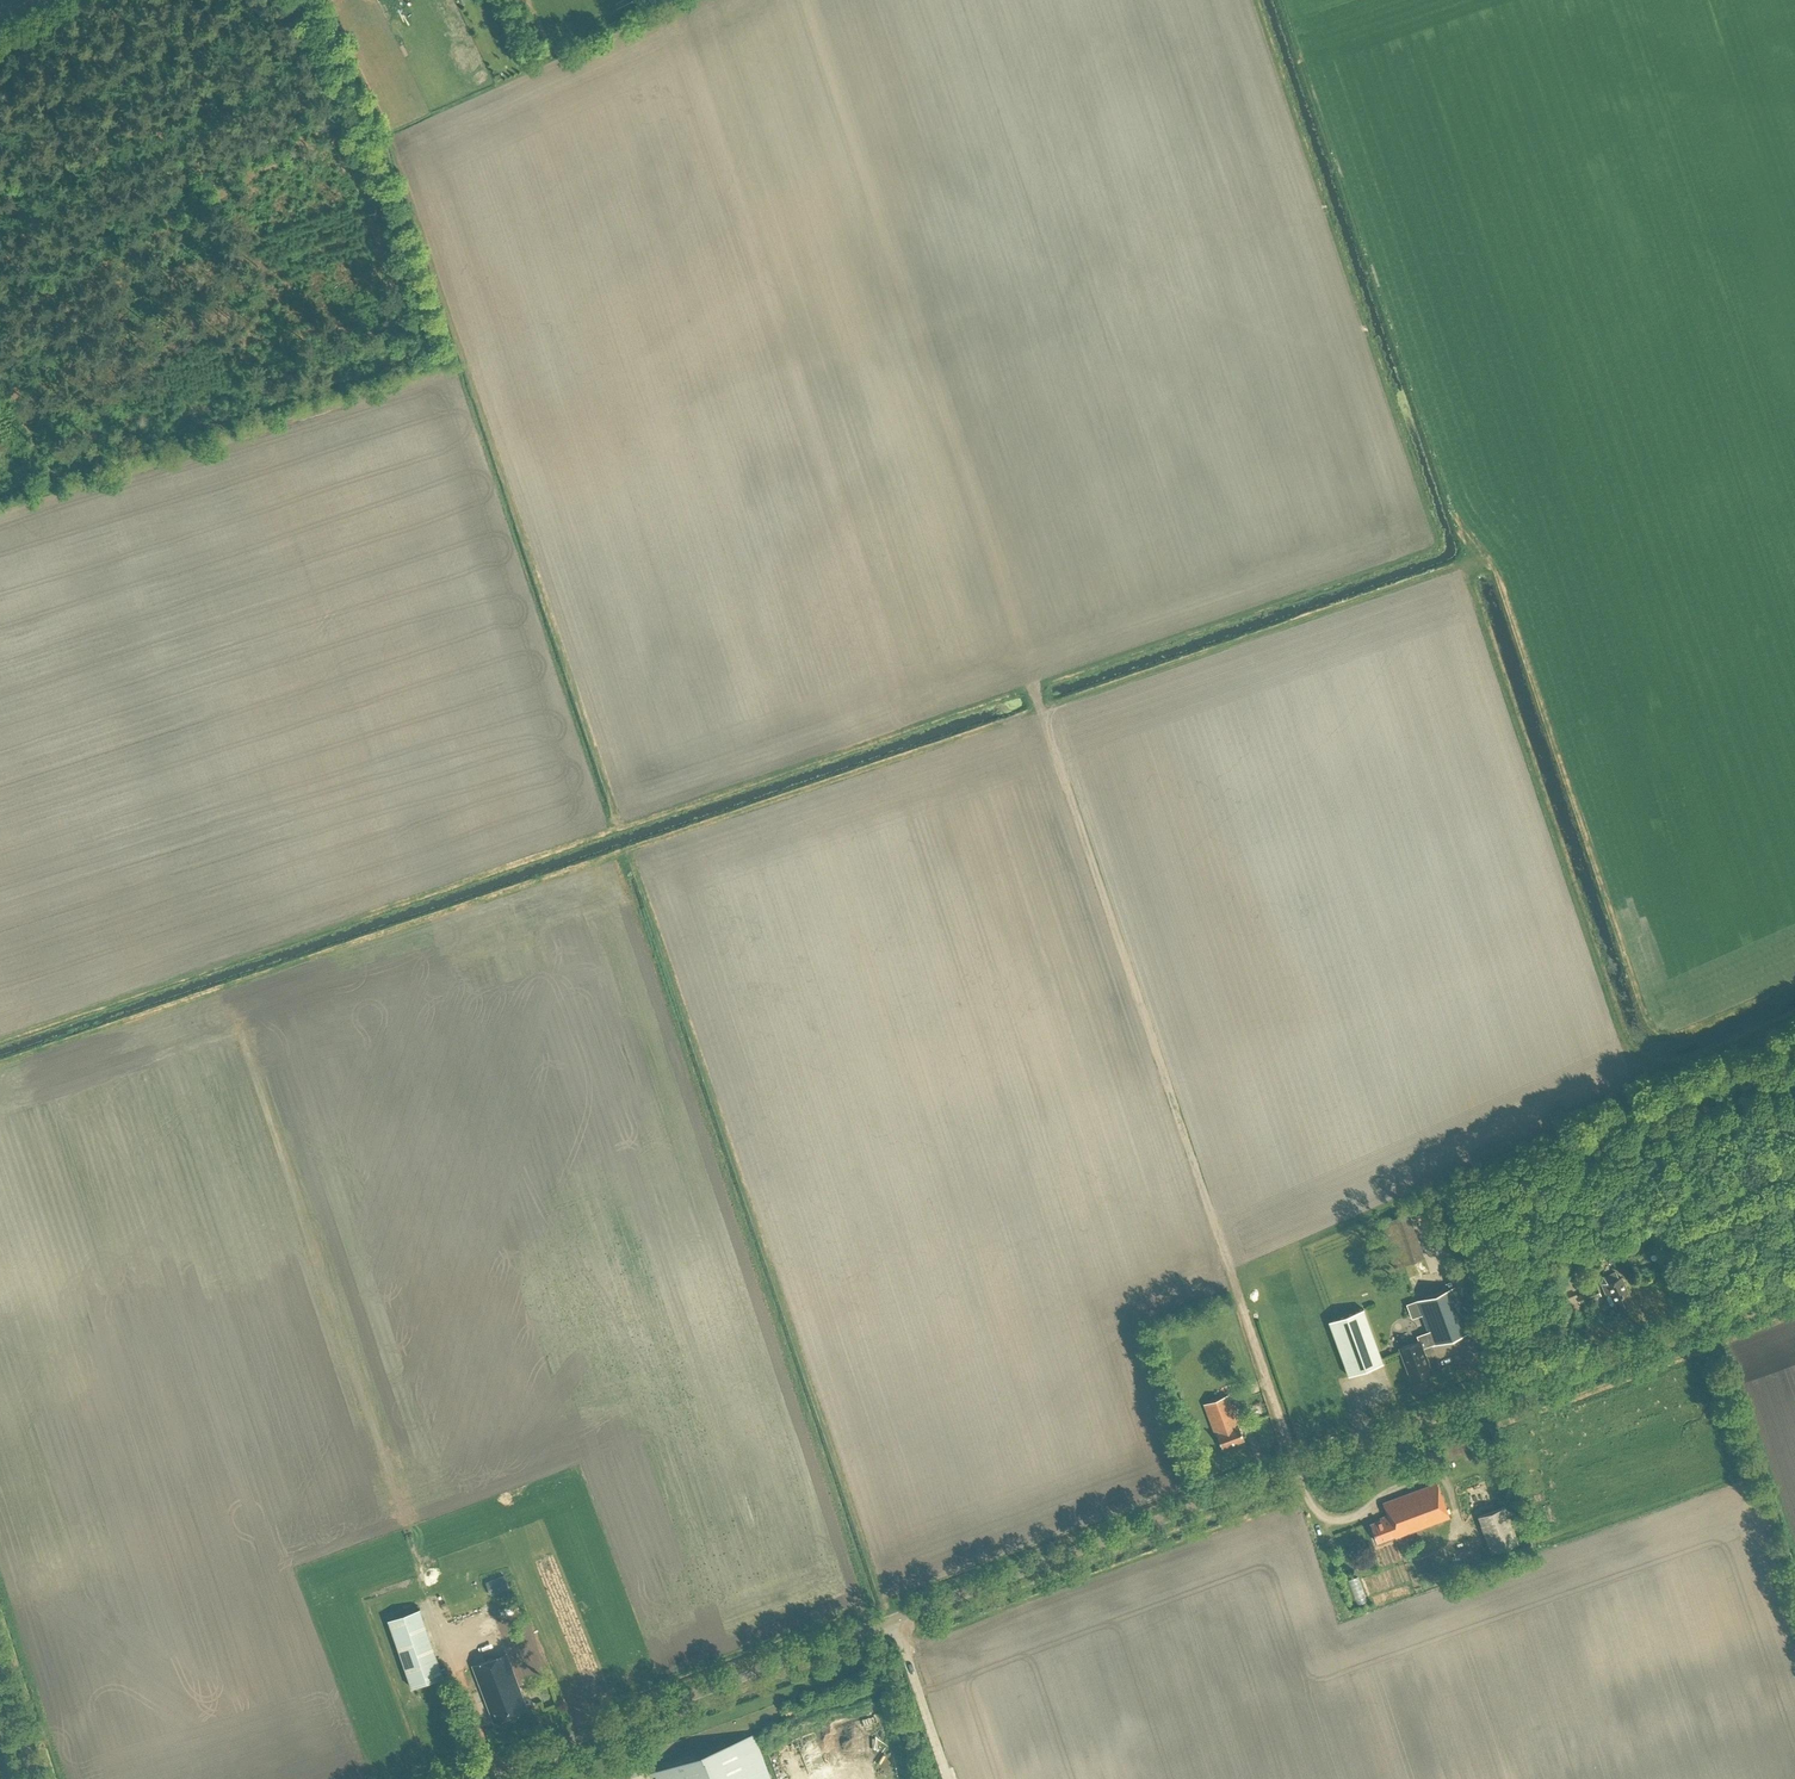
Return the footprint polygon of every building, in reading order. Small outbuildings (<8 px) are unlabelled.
[(1380,1222),(1395,1267),(1424,1257),(1409,1212),(1380,1222)] [(1620,1277),(1617,1279),(1614,1273),(1602,1278),(1600,1282),(1605,1294),(1610,1291),(1618,1310),(1631,1305),(1620,1277)] [(1411,1378),(1431,1371),(1422,1347),(1432,1343),(1432,1345),(1471,1330),(1471,1329),(1470,1329),(1454,1285),(1416,1300),(1426,1327),(1429,1336),(1418,1340),(1418,1341),(1400,1348),(1411,1378)] [(1597,1286),(1576,1295),(1580,1303),(1600,1295),(1597,1286)] [(1328,1320),(1348,1375),(1382,1362),(1362,1308),(1328,1320)] [(1226,1395),(1203,1404),(1215,1435),(1216,1435),(1221,1448),(1244,1440),(1239,1426),(1238,1427),(1226,1395)] [(1436,1482),(1383,1502),(1387,1513),(1379,1516),(1380,1518),(1370,1522),(1376,1540),(1394,1533),(1395,1535),(1449,1515),(1436,1482)] [(1507,1506),(1478,1516),(1491,1552),(1520,1541),(1507,1506)] [(425,1607),(392,1618),(415,1687),(447,1676),(425,1607)] [(506,1654),(473,1666),(494,1721),(526,1709),(506,1654)] [(756,1736),(655,1774),(657,1778),(772,1778),(756,1736)]
